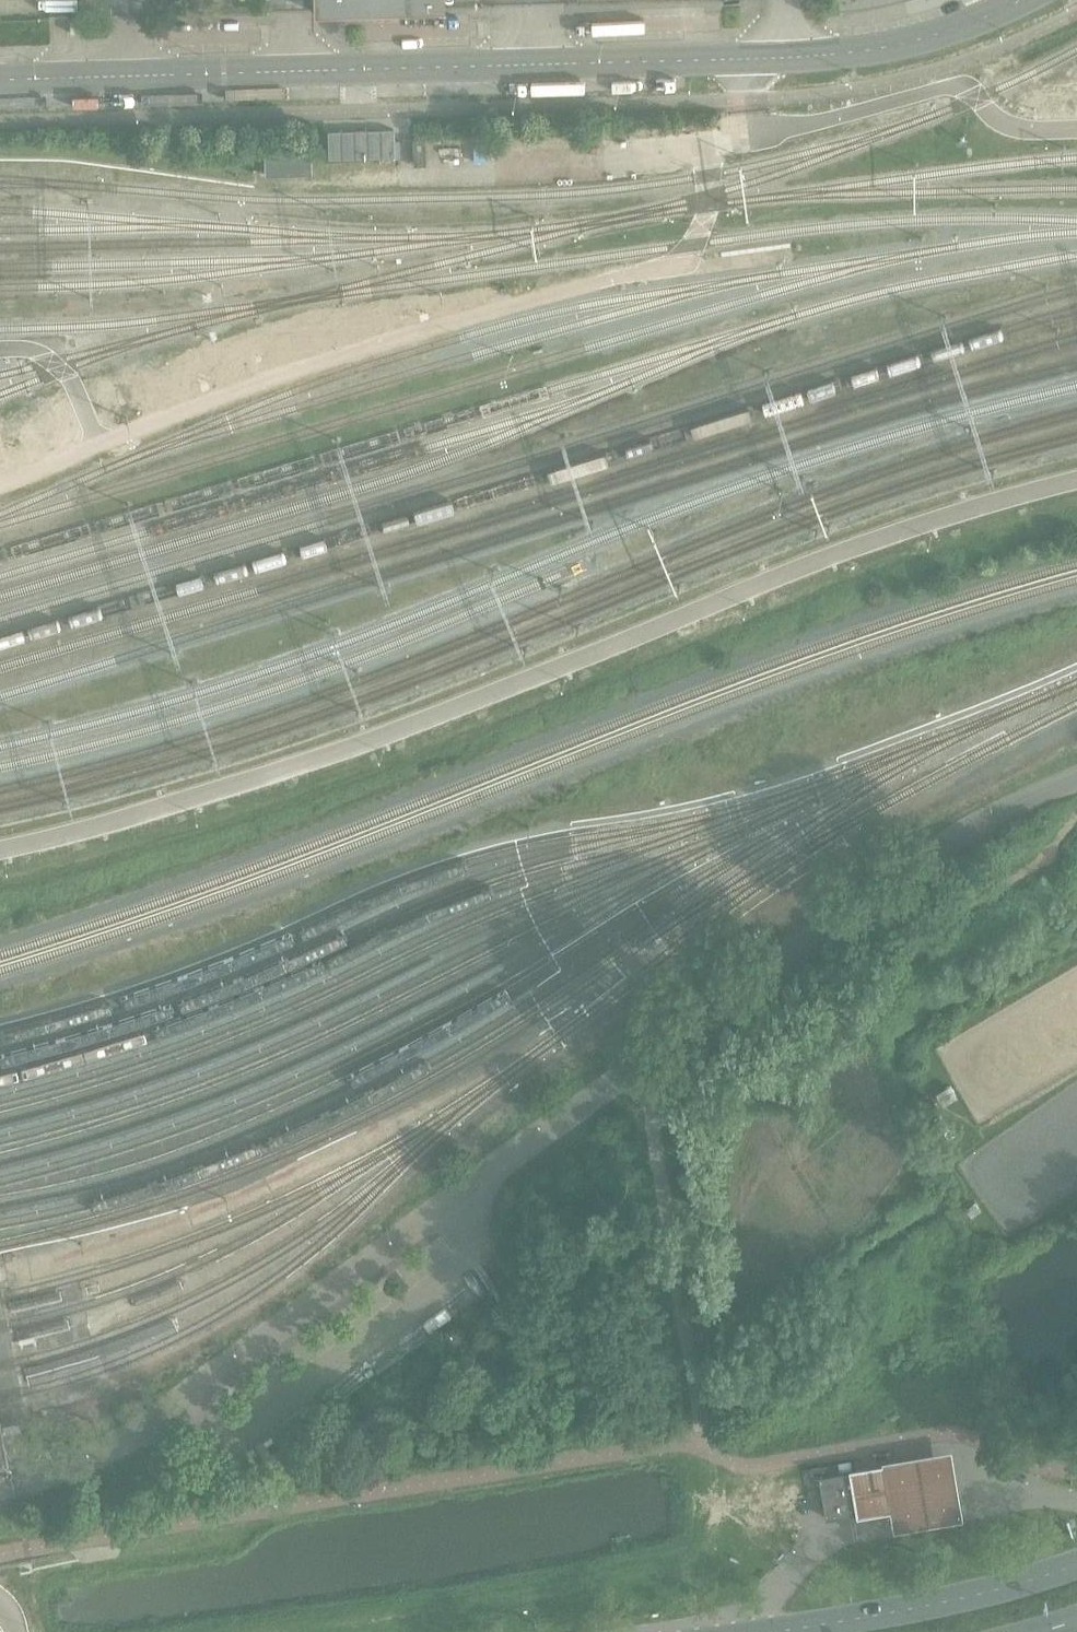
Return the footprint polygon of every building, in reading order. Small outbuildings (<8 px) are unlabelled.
[(313,12),(443,8),(443,0),(313,0),(313,12)] [(90,19),(70,19),(71,33),(90,33),(90,19)] [(395,131),(329,133),(330,137),(330,159),(396,157),(395,142),(395,131)] [(311,153),(264,154),(265,175),(311,174),(311,153)] [(754,932),(758,937),(763,933),(759,928),(754,932)] [(956,1449),(848,1466),(849,1472),(856,1513),(857,1516),(893,1511),(893,1515),(896,1529),(967,1517),(965,1503),(956,1449)] [(855,1469),(820,1475),(828,1518),(862,1512),(855,1469)]
